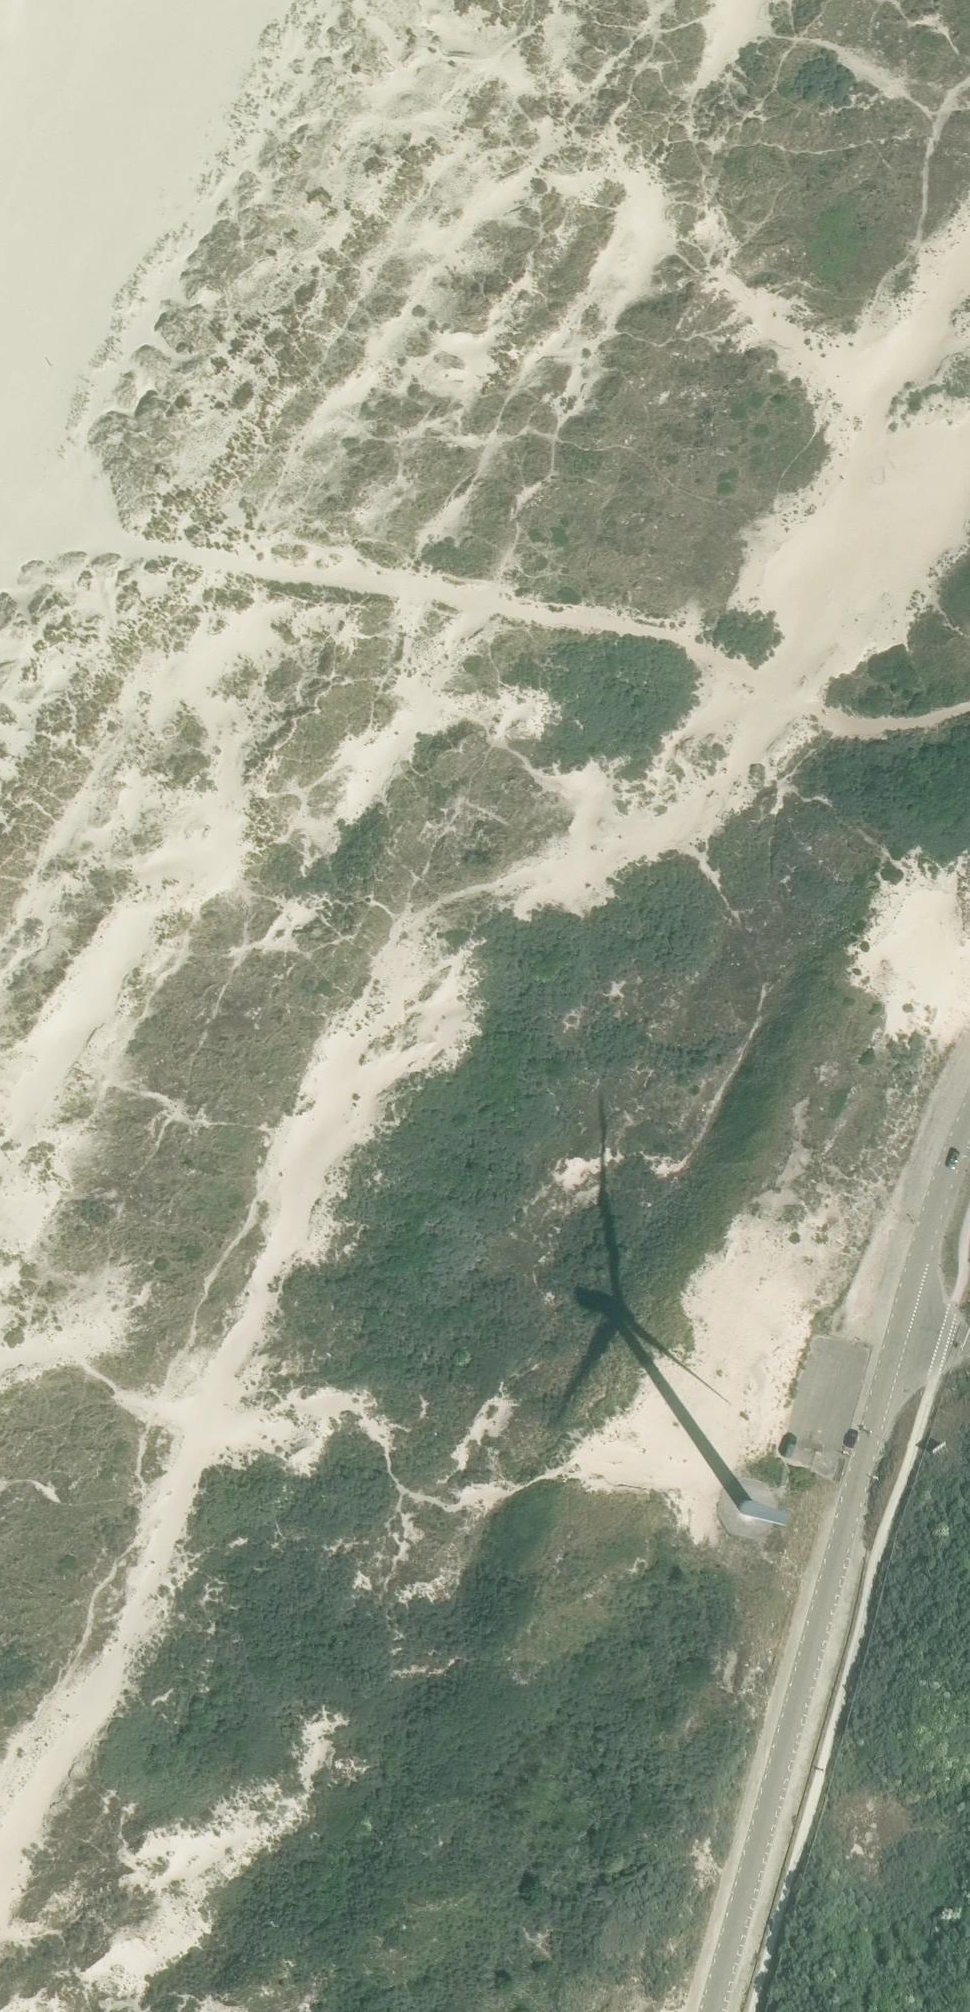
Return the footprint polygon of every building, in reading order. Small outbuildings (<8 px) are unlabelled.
[(754,1513),(756,1510),(757,1509),(758,1507),(757,1503),(756,1500),(753,1498),(750,1498),(746,1498),(744,1500),(742,1503),(741,1506),(742,1510),(744,1512),(747,1514),(751,1514),(754,1513)]
